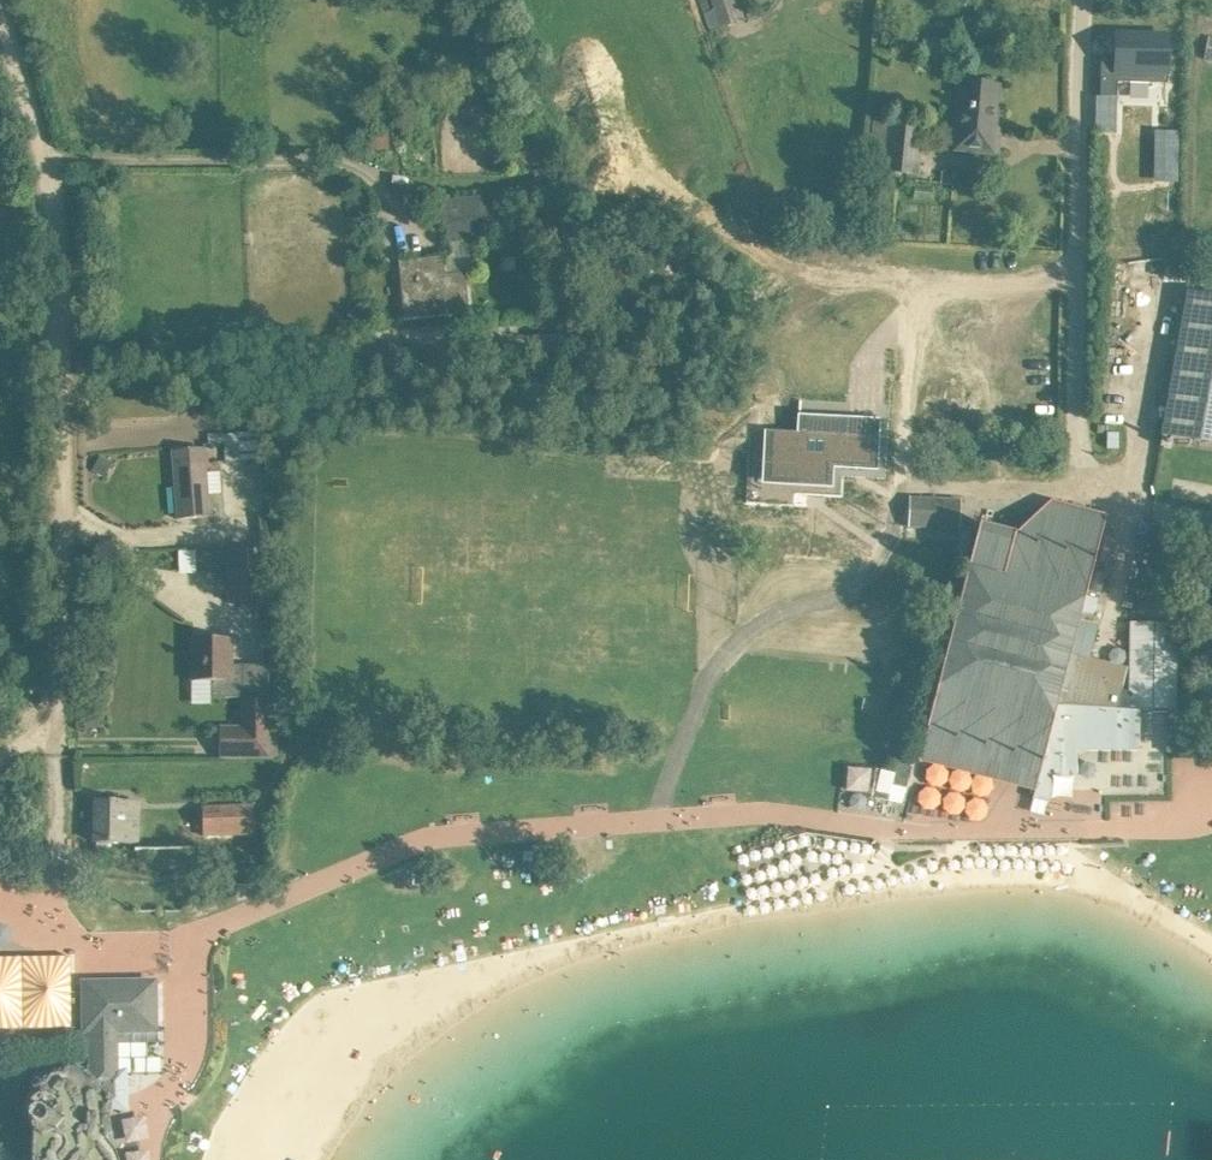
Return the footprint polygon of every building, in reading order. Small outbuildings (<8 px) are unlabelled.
[(703,12),(710,31),(719,27),(736,21),(729,0),(710,0),(713,9),(703,12)] [(1105,48),(1105,82),(1122,82),(1122,68),(1156,69),(1155,96),(1177,96),(1177,58),(1168,58),(1168,21),(1120,20),(1120,49),(1105,48)] [(924,37),(922,56),(945,59),(947,40),(924,37)] [(1211,62),(1211,37),(1208,37),(1203,60),(1211,62)] [(999,86),(975,84),(956,82),(950,150),(998,154),(1000,130),(995,130),(999,86)] [(872,169),(920,174),(926,121),(876,117),(872,169)] [(493,194),(441,201),(448,243),(449,256),(422,259),(398,262),(404,320),(467,314),(460,241),(481,239),(479,226),(497,224),(493,194)] [(1187,292),(1161,436),(1211,446),(1211,297),(1187,292)] [(769,431),(767,464),(775,464),(797,465),(796,485),(795,494),(828,496),(828,487),(829,465),(873,468),(875,444),(846,443),(847,422),(808,420),(807,433),(796,433),(769,431)] [(257,431),(236,433),(238,461),(259,459),(257,431)] [(224,434),(208,435),(208,444),(224,443),(224,434)] [(1162,437),(1160,446),(1171,448),(1173,439),(1162,437)] [(204,449),(173,452),(178,519),(213,517),(212,498),(208,498),(204,449)] [(960,496),(909,494),(908,529),(959,531),(960,496)] [(917,762),(1034,792),(1077,622),(1104,520),(1045,505),(1013,537),(977,528),(955,616),(917,762)] [(267,600),(265,549),(224,552),(227,601),(267,600)] [(1143,750),(1143,716),(1128,716),(1116,715),(1128,668),(1090,659),(1097,626),(1077,622),(1034,792),(1032,798),(1050,802),(1057,776),(1081,776),(1081,751),(1143,750)] [(1128,626),(1128,716),(1143,716),(1166,716),(1176,714),(1177,627),(1128,626)] [(193,640),(193,681),(205,681),(211,681),(211,697),(235,698),(240,698),(243,698),(243,665),(231,665),(231,640),(217,640),(193,640)] [(219,727),(218,759),(269,759),(269,757),(277,757),(278,717),(273,717),(273,700),(268,700),(240,701),(240,727),(219,727)] [(1196,714),(1176,714),(1166,716),(1166,757),(1173,757),(1195,757),(1196,741),(1196,714)] [(910,788),(917,762),(898,757),(896,768),(892,783),(910,788)] [(95,802),(94,842),(138,844),(139,820),(140,804),(119,803),(95,802)] [(256,835),(255,803),(205,805),(205,836),(256,835)] [(26,924),(33,926),(40,925),(46,920),(49,913),(48,905),(43,899),(35,897),(28,898),(22,903),(20,910),(21,918),(26,924)] [(110,1112),(128,1112),(128,1095),(128,1070),(116,1074),(115,1031),(155,1030),(154,982),(84,983),(85,1032),(91,1031),(92,1076),(33,1078),(34,1159),(111,1159),(110,1112)]
